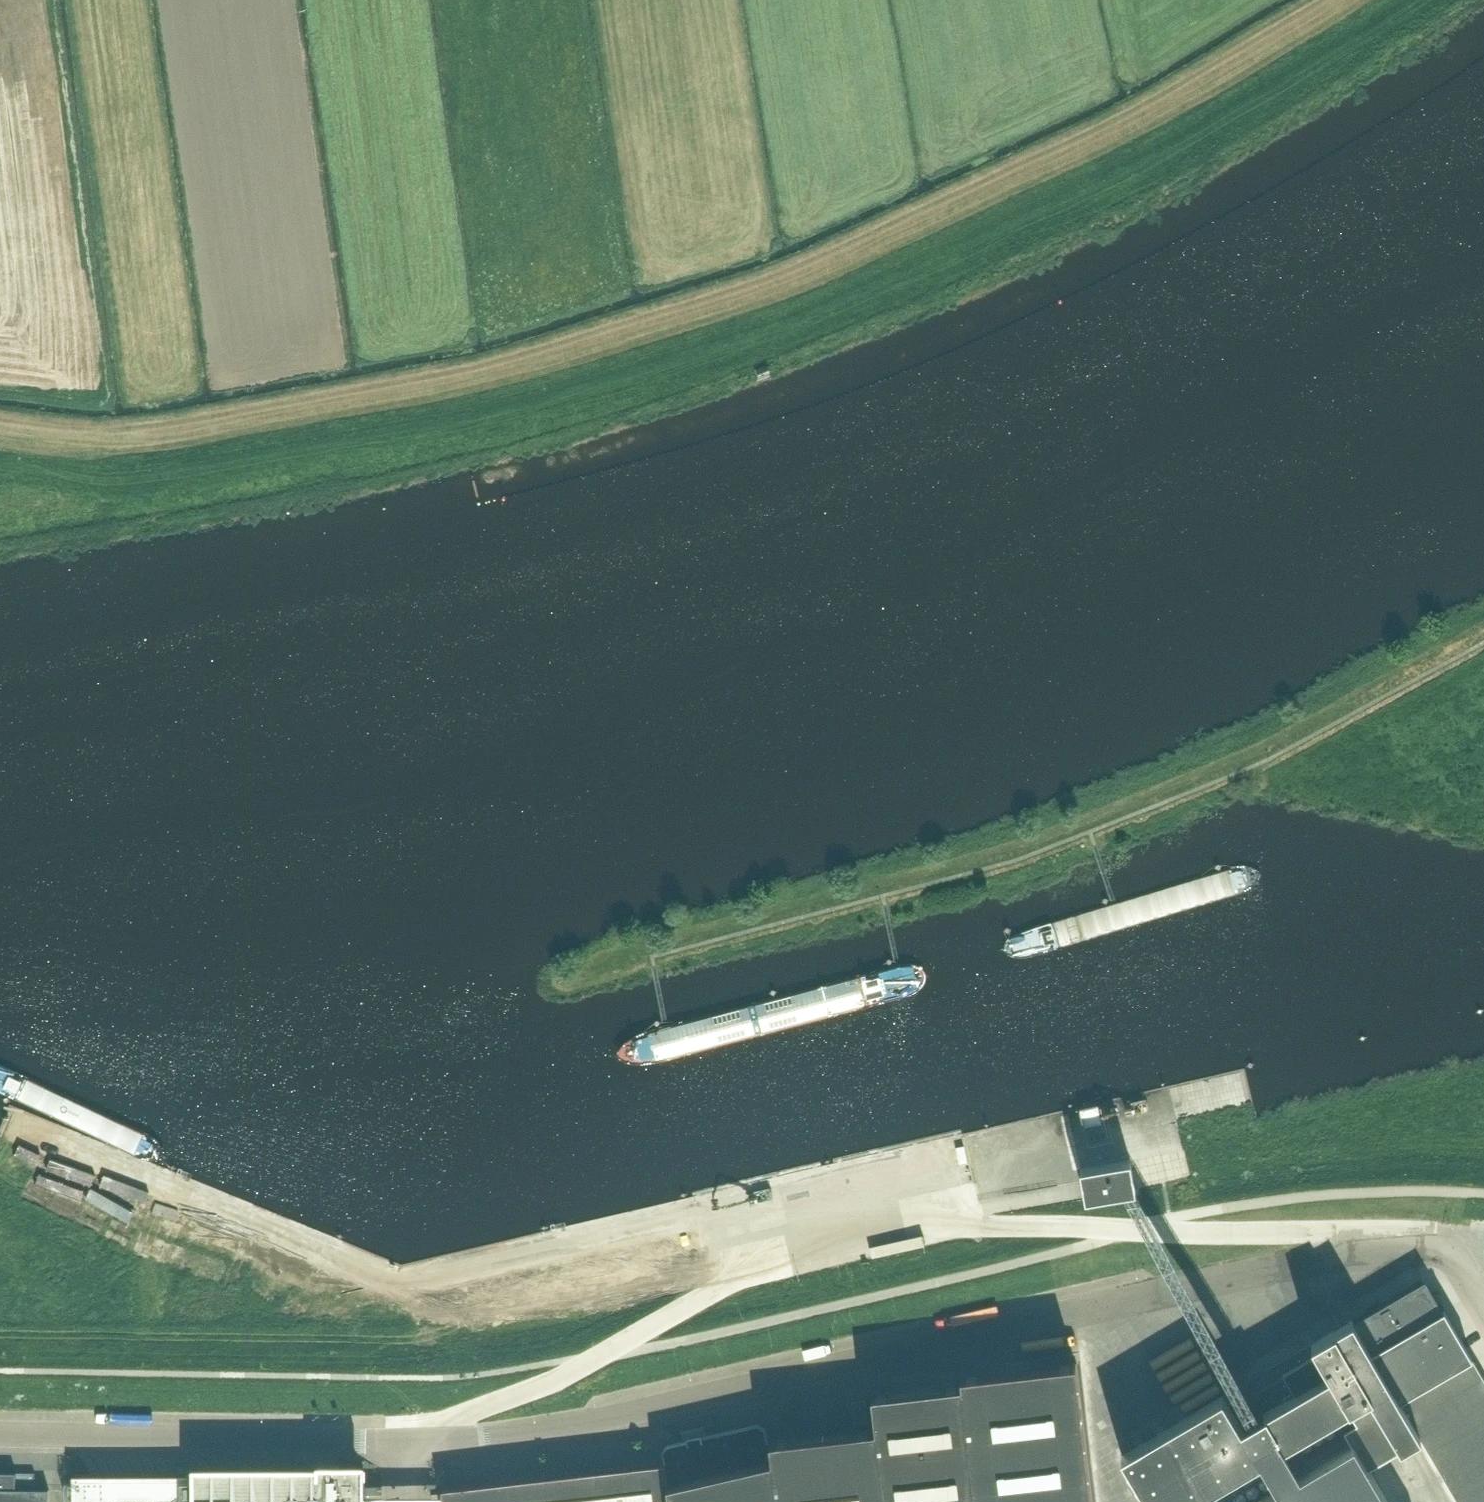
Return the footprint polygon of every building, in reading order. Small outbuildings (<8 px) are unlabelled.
[(1095,1134),(1093,1113),(1072,1116),(1074,1136),(1095,1134)] [(1080,1155),(1093,1152),(1089,1139),(1076,1143),(1080,1155)] [(1129,1160),(1080,1168),(1085,1199),(1134,1191),(1129,1160)] [(1367,1466),(1418,1436),(1457,1501),(1483,1501),(1483,1381),(1443,1310),(1442,1311),(1437,1302),(1434,1304),(1422,1284),(1353,1324),(1351,1320),(1276,1364),(1285,1379),(1261,1393),(1270,1409),(1264,1413),(1283,1446),(1348,1407),(1356,1421),(1343,1429),(1351,1442),(1353,1441),(1367,1466)] [(871,1393),(875,1429),(884,1501),(1092,1501),(1077,1360),(961,1373),(962,1383),(871,1393)] [(1120,1454),(1148,1501),(1187,1501),(1260,1460),(1221,1395),(1120,1454)] [(772,1476),(768,1441),(765,1427),(758,1422),(667,1443),(663,1450),(665,1462),(670,1501),(678,1501),(772,1476)] [(875,1429),(768,1441),(772,1476),(775,1501),(884,1501),(875,1429)] [(1367,1466),(1351,1442),(1268,1490),(1275,1501),(1388,1501),(1367,1466)] [(665,1462),(607,1469),(451,1487),(442,1488),(444,1501),(670,1501),(665,1462)] [(211,1473),(211,1476),(198,1476),(198,1470),(76,1470),(76,1501),(358,1501),(358,1486),(346,1473),(211,1473)] [(48,1489),(34,1489),(34,1472),(0,1472),(0,1501),(48,1501),(48,1489)] [(678,1501),(775,1501),(772,1476),(678,1501)] [(1268,1490),(1248,1501),(1275,1501),(1268,1490)]
